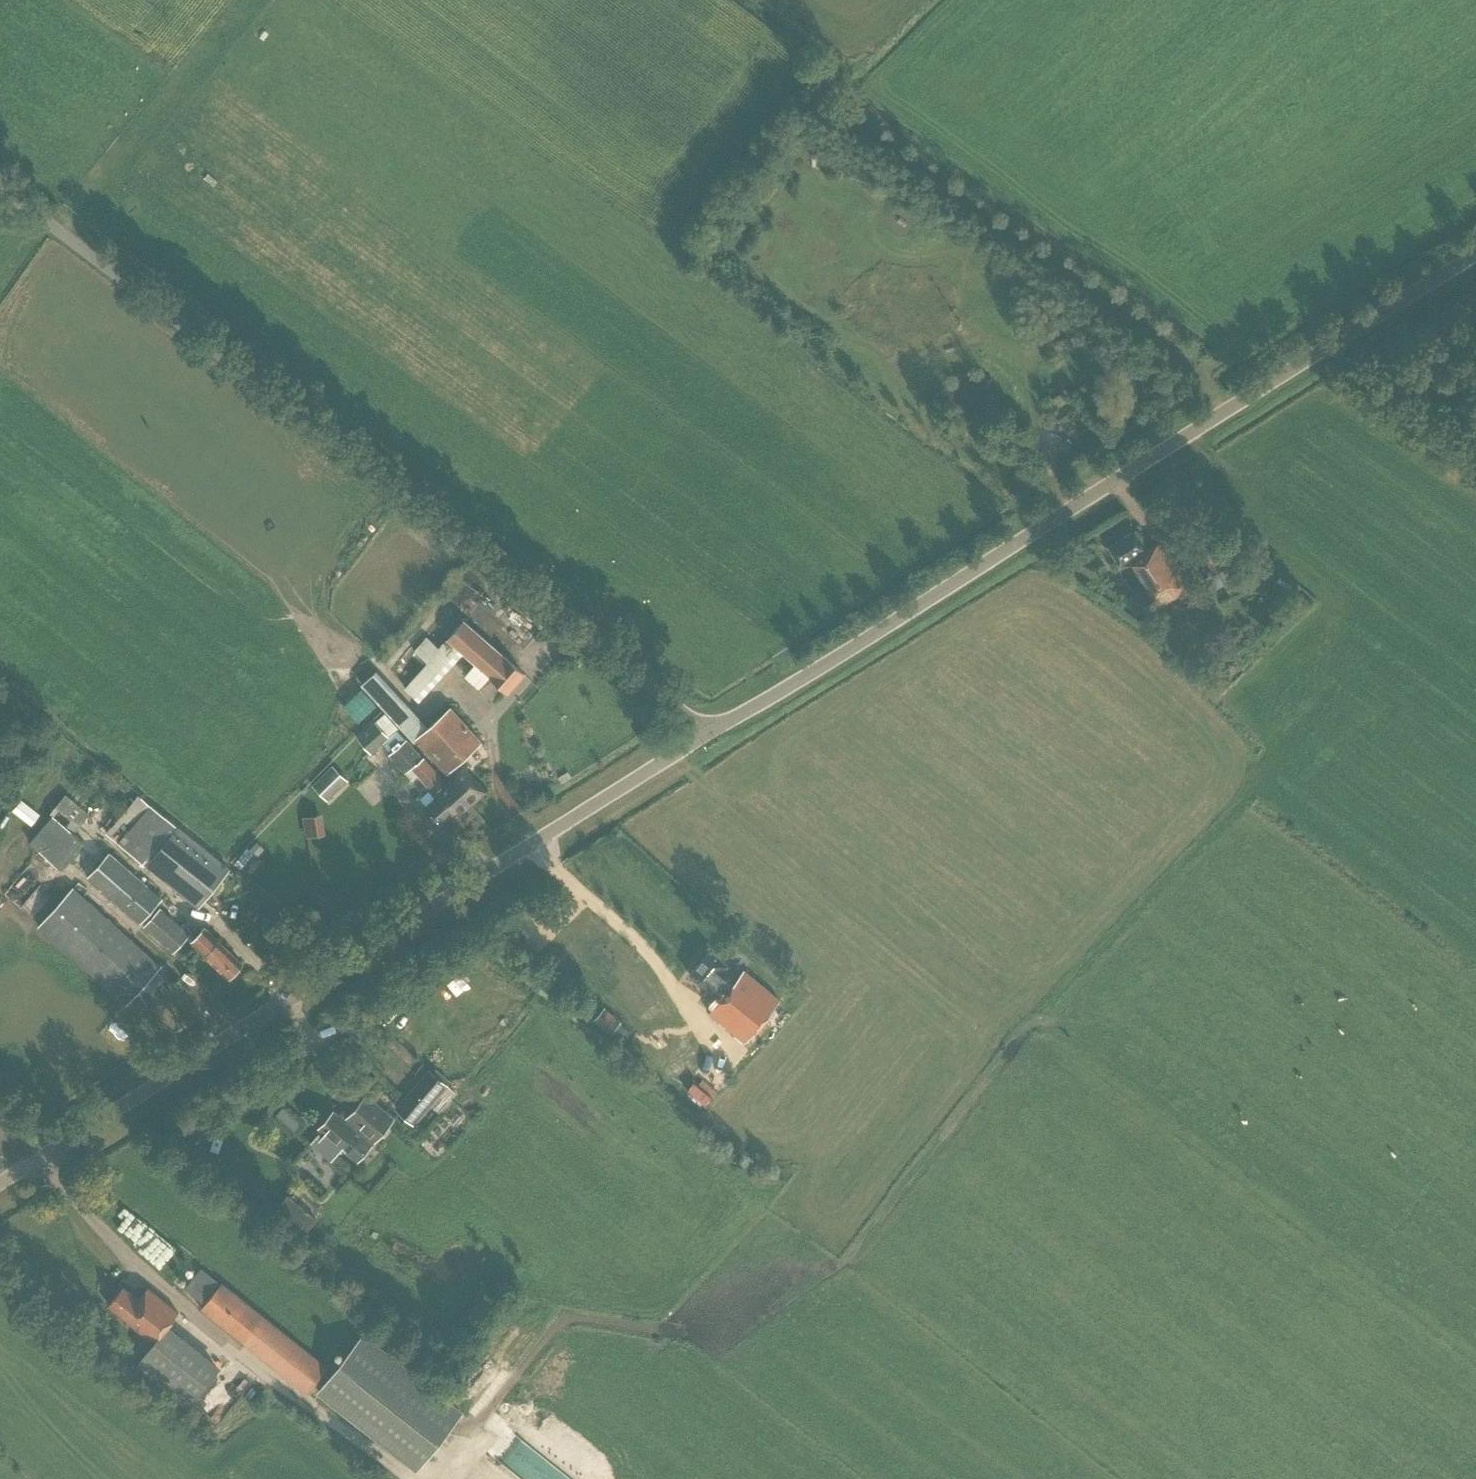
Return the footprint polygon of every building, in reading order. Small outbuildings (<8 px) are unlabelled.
[(1045,402),(1049,410),(1067,400),(1062,392),(1045,402)] [(1163,540),(1148,549),(1136,530),(1109,546),(1121,565),(1119,566),(1148,614),(1192,586),(1163,540)] [(1227,565),(1212,540),(1195,550),(1211,575),(1207,577),(1215,589),(1226,582),(1230,588),(1253,572),(1242,556),(1227,565)] [(444,621),(416,652),(428,663),(405,688),(416,697),(460,649),(509,692),(521,678),(462,625),(456,632),(444,621)] [(417,738),(452,778),(450,780),(471,804),(485,791),(464,767),(459,762),(482,742),(451,708),(429,728),(378,671),(363,685),(414,741),(417,738)] [(358,739),(372,754),(401,729),(387,713),(358,739)] [(471,804),(450,780),(447,783),(424,758),(408,740),(390,756),(406,775),(412,769),(435,792),(434,792),(437,796),(425,806),(441,824),(453,814),(456,817),(471,804)] [(313,786),(298,801),(313,817),(348,782),(333,766),(313,786)] [(399,783),(390,782),(390,800),(399,801),(399,783)] [(31,842),(58,866),(81,839),(75,834),(91,815),(67,795),(52,814),(54,816),(31,842)] [(140,796),(108,834),(119,843),(147,866),(199,907),(230,869),(178,827),(152,806),(140,796)] [(257,842),(251,849),(258,855),(264,848),(257,842)] [(109,852),(88,877),(141,923),(163,899),(109,852)] [(52,869),(45,862),(37,871),(30,865),(6,891),(19,904),(52,869)] [(73,888),(40,925),(128,1004),(161,967),(73,888)] [(160,908),(144,926),(174,952),(190,934),(160,908)] [(192,941),(197,946),(205,954),(229,977),(243,963),(219,940),(205,927),(192,941)] [(744,971),(734,984),(729,980),(736,971),(729,965),(711,950),(691,974),(709,989),(716,995),(719,992),(723,996),(710,1012),(746,1042),(780,1000),(744,971)] [(595,1021),(611,1036),(623,1023),(606,1008),(595,1021)] [(432,1107),(440,1114),(457,1093),(430,1070),(396,1110),(415,1126),(432,1107)] [(258,1109),(273,1098),(267,1090),(252,1101),(258,1109)] [(335,1154),(340,1148),(358,1162),(393,1119),(367,1097),(350,1116),(347,1113),(342,1113),(339,1117),(334,1112),(321,1127),(328,1133),(321,1141),(335,1154)] [(279,1207),(307,1230),(317,1218),(289,1195),(279,1207)] [(137,1242),(150,1227),(131,1211),(119,1226),(137,1242)] [(166,1238),(154,1255),(165,1262),(177,1246),(166,1238)] [(202,1269),(186,1288),(205,1304),(202,1308),(308,1393),(328,1368),(222,1283),(221,1284),(202,1269)] [(186,1362),(197,1350),(203,1342),(177,1321),(180,1317),(177,1315),(179,1312),(148,1287),(139,1299),(124,1286),(109,1304),(129,1320),(129,1321),(154,1341),(155,1342),(144,1356),(139,1352),(128,1365),(182,1408),(206,1378),(186,1362)] [(320,1391),(416,1469),(460,1413),(364,1336),(320,1391)] [(206,1379),(211,1384),(219,1375),(213,1370),(206,1379)] [(492,1457),(474,1478),(520,1478),(492,1457)]
